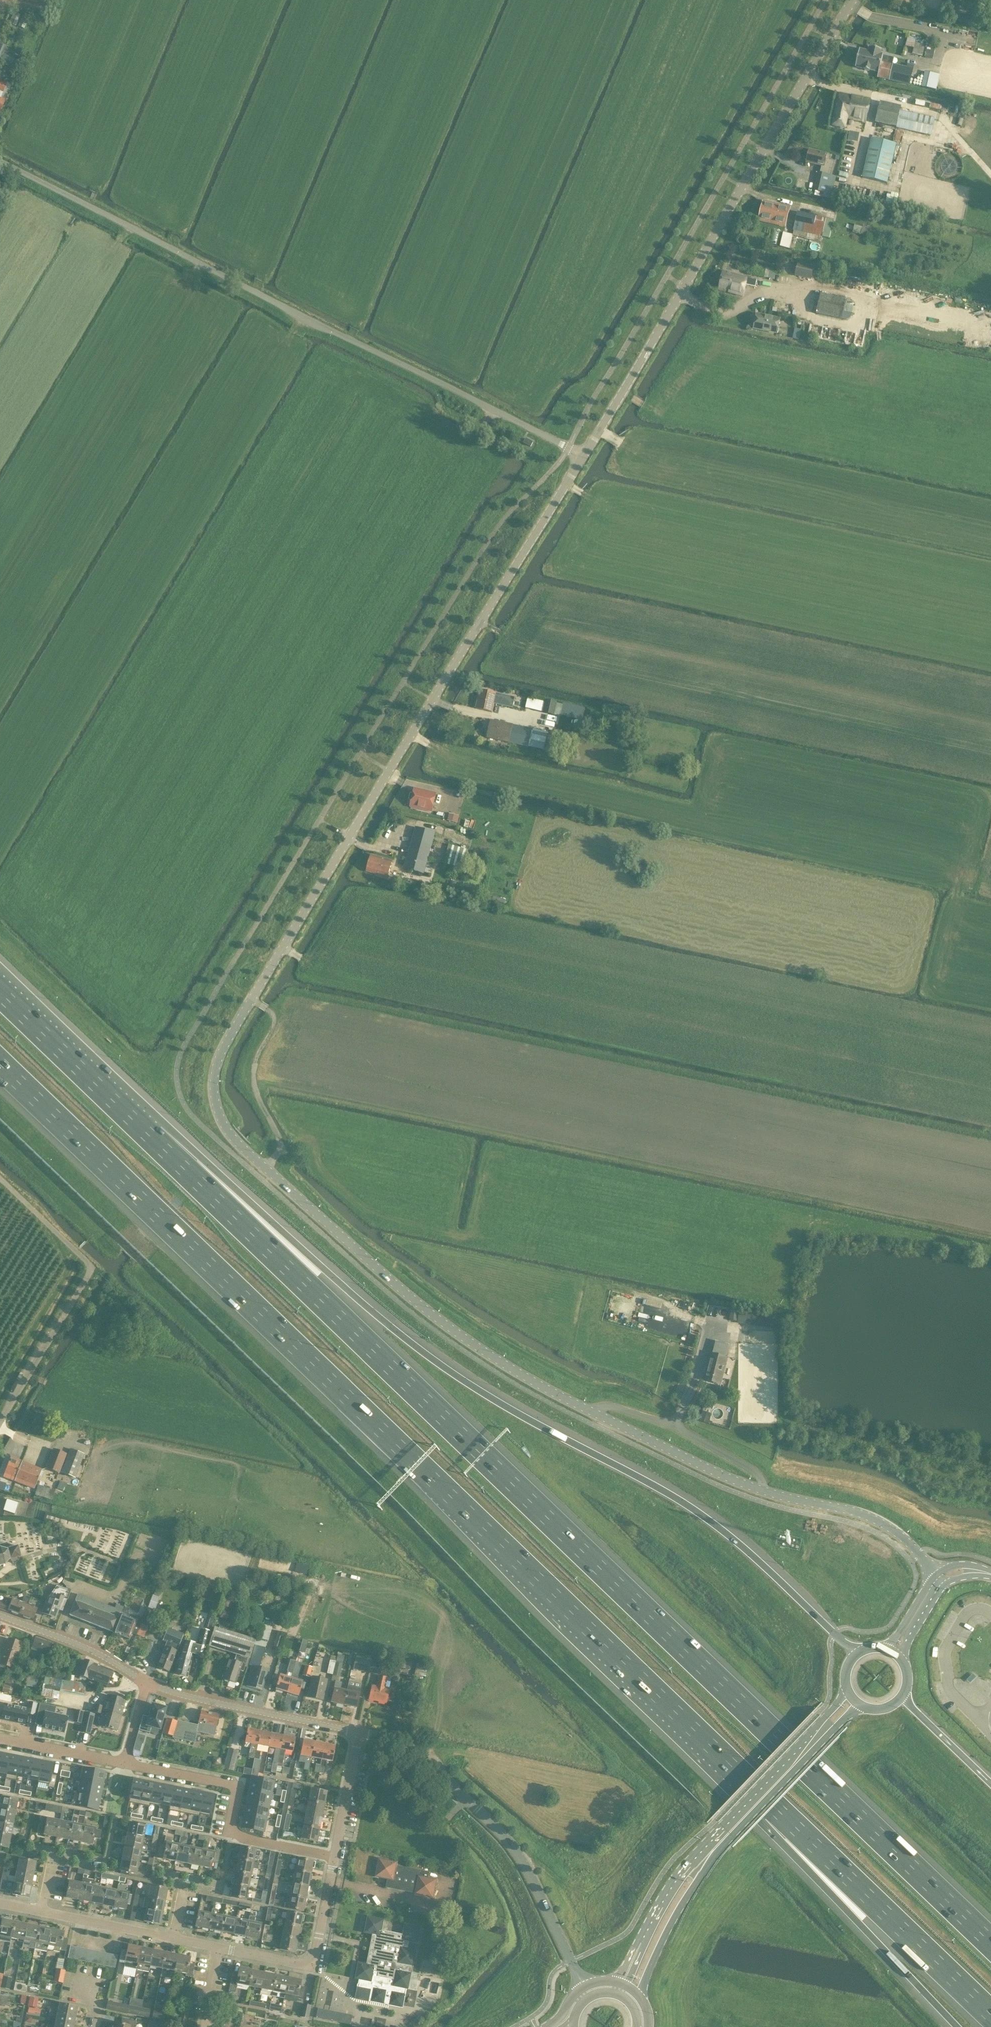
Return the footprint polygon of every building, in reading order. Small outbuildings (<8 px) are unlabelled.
[(908,38),(906,47),(914,48),(916,40),(908,38)] [(916,43),(913,54),(922,56),(924,45),(916,43)] [(928,46),(925,57),(933,59),(935,48),(928,46)] [(887,63),(888,57),(883,56),(883,55),(881,55),(882,50),(870,48),(869,52),(860,50),(856,67),(865,69),(864,71),(869,72),(870,71),(879,73),(877,78),(909,85),(913,69),(887,63)] [(4,55),(0,63),(9,66),(12,58),(4,55)] [(840,94),(833,126),(846,128),(848,120),(866,123),(871,99),(852,96),(840,94)] [(880,107),(876,124),(930,135),(933,118),(880,107)] [(850,131),(849,140),(860,141),(860,132),(850,131)] [(894,143),(873,139),(865,176),(886,180),(894,143)] [(806,153),(804,158),(806,160),(807,161),(807,162),(823,166),(821,173),(819,173),(815,191),(824,193),(824,197),(830,198),(831,194),(835,178),(830,177),(834,162),(826,160),(827,155),(809,151),(809,152),(807,152),(806,153)] [(761,215),(786,221),(790,209),(764,203),(761,215)] [(798,216),(795,231),(823,237),(827,222),(827,220),(827,219),(799,213),(798,216)] [(827,222),(823,237),(829,239),(833,222),(827,220),(827,222)] [(792,235),(783,233),(780,247),(789,249),(792,235)] [(812,279),(814,267),(799,264),(796,275),(812,279)] [(757,280),(723,272),(718,290),(743,296),(746,285),(755,287),(757,280)] [(821,294),(817,314),(842,319),(846,300),(821,294)] [(797,326),(799,317),(781,313),(780,320),(779,323),(797,326)] [(757,315),(754,329),(777,333),(779,323),(780,320),(757,315)] [(480,690),(476,709),(492,713),(494,704),(500,705),(512,708),(515,698),(502,695),(497,694),(480,690)] [(543,713),(554,715),(557,703),(546,701),(543,713)] [(488,738),(529,747),(543,750),(547,732),(492,721),(488,738)] [(414,794),(412,794),(411,795),(410,799),(410,801),(420,803),(418,808),(419,809),(423,810),(424,809),(432,811),(436,794),(415,790),(414,794)] [(450,814),(448,821),(458,823),(459,816),(450,814)] [(424,874),(431,848),(412,842),(405,868),(424,874)] [(469,850),(449,845),(447,854),(449,855),(446,864),(463,869),(469,850)] [(367,871),(388,878),(392,862),(372,856),(367,871)] [(646,867),(636,865),(633,876),(643,878),(646,867)] [(736,1322),(736,1321),(776,1327),(778,1317),(738,1311),(738,1308),(732,1307),(730,1321),(736,1322)] [(727,1358),(726,1358),(729,1345),(716,1341),(712,1354),(711,1354),(711,1355),(713,1355),(711,1363),(709,1362),(707,1369),(708,1369),(708,1372),(706,1373),(704,1380),(720,1384),(727,1358)] [(701,1421),(709,1423),(711,1416),(703,1414),(701,1421)] [(61,1472),(75,1477),(84,1455),(70,1449),(61,1472)] [(59,1473),(66,1455),(53,1450),(46,1469),(59,1473)] [(17,1476),(22,1462),(10,1458),(3,1477),(16,1482),(18,1477),(17,1476)] [(23,1462),(22,1462),(17,1476),(18,1477),(16,1482),(34,1489),(41,1470),(23,1462)] [(52,1500),(55,1490),(38,1486),(35,1495),(52,1500)] [(7,1499),(3,1510),(15,1514),(18,1503),(7,1499)] [(9,1559),(11,1560),(12,1563),(21,1561),(17,1546),(6,1549),(6,1550),(0,1548),(0,1566),(3,1566),(3,1567),(4,1566),(4,1565),(9,1559)] [(306,1575),(308,1566),(297,1563),(295,1572),(306,1575)] [(213,1588),(201,1585),(198,1595),(220,1601),(223,1591),(219,1590),(213,1588)] [(47,1598),(42,1613),(55,1618),(63,1598),(68,1600),(71,1591),(58,1586),(55,1595),(57,1596),(55,1601),(47,1598)] [(233,1609),(236,1597),(225,1594),(222,1606),(233,1609)] [(121,1614),(123,1607),(116,1605),(114,1609),(78,1595),(70,1615),(113,1632),(121,1614)] [(149,1607),(155,1609),(159,1597),(154,1595),(153,1595),(149,1607)] [(28,1605),(24,1603),(20,1616),(32,1621),(39,1602),(30,1599),(28,1605)] [(24,1603),(16,1600),(11,1601),(6,1601),(5,1604),(0,1602),(0,1609),(20,1616),(24,1603)] [(219,1611),(218,1615),(220,1618),(226,1620),(230,1618),(231,1614),(229,1611),(223,1609),(219,1611)] [(113,1632),(113,1633),(121,1636),(129,1639),(131,1633),(136,1635),(143,1618),(135,1615),(134,1619),(121,1614),(113,1632)] [(249,1659),(255,1640),(215,1627),(209,1646),(236,1655),(234,1662),(229,1660),(222,1679),(236,1683),(240,1671),(243,1672),(247,1658),(249,1659)] [(170,1644),(168,1648),(166,1647),(164,1652),(158,1667),(169,1671),(175,1657),(183,1635),(168,1629),(163,1641),(170,1644)] [(175,1673),(188,1676),(193,1654),(195,1654),(195,1655),(203,1657),(210,1632),(201,1630),(198,1644),(185,1641),(179,1656),(175,1673)] [(277,1635),(272,1650),(278,1651),(283,1637),(277,1635)] [(48,1655),(52,1643),(36,1638),(32,1649),(48,1655)] [(21,1643),(9,1639),(7,1645),(4,1644),(2,1650),(5,1651),(0,1666),(0,1667),(5,1668),(6,1666),(13,1668),(21,1643)] [(260,1667),(266,1646),(263,1646),(263,1648),(255,1646),(250,1665),(252,1666),(247,1686),(262,1690),(268,1669),(260,1667)] [(44,1667),(47,1658),(39,1656),(36,1665),(44,1667)] [(355,1658),(353,1669),(369,1672),(372,1662),(366,1661),(366,1658),(357,1656),(356,1658),(355,1658)] [(107,1686),(112,1671),(85,1660),(79,1675),(107,1686)] [(295,1665),(296,1662),(292,1661),(292,1660),(290,1660),(287,1671),(288,1671),(286,1677),(279,1675),(275,1690),(276,1690),(276,1692),(282,1694),(282,1692),(287,1693),(295,1665)] [(327,1674),(333,1675),(336,1662),(330,1660),(327,1674)] [(402,1669),(415,1671),(416,1662),(403,1661),(402,1669)] [(295,1665),(287,1693),(298,1696),(303,1682),(296,1680),(301,1663),(296,1662),(295,1665)] [(336,1662),(333,1675),(339,1676),(342,1663),(336,1662)] [(372,1662),(369,1672),(380,1675),(382,1664),(372,1662)] [(382,1667),(399,1671),(400,1666),(383,1662),(382,1667)] [(305,1666),(303,1676),(304,1676),(309,1677),(311,1668),(307,1666),(305,1666)] [(370,1699),(385,1703),(388,1689),(384,1689),(387,1678),(378,1676),(376,1687),(372,1686),(370,1699)] [(27,1685),(35,1687),(37,1680),(28,1678),(27,1685)] [(44,1684),(42,1696),(58,1698),(59,1690),(60,1686),(61,1680),(45,1678),(44,1684)] [(322,1700),(326,1681),(312,1678),(308,1697),(322,1700)] [(60,1686),(59,1690),(84,1694),(86,1684),(61,1680),(60,1686)] [(344,1705),(347,1692),(340,1690),(341,1683),(336,1682),(331,1702),(344,1705)] [(347,1692),(344,1705),(356,1708),(360,1689),(355,1688),(348,1686),(347,1692)] [(121,1715),(125,1700),(108,1696),(105,1708),(96,1705),(94,1713),(101,1715),(103,1711),(108,1712),(121,1715)] [(6,1704),(3,1718),(26,1723),(28,1713),(35,1714),(37,1703),(30,1702),(29,1709),(6,1704)] [(40,1704),(37,1721),(43,1722),(43,1726),(42,1728),(64,1733),(67,1717),(54,1714),(55,1707),(40,1704)] [(143,1715),(139,1730),(149,1733),(151,1727),(159,1729),(165,1708),(152,1704),(148,1717),(143,1715)] [(76,1710),(74,1718),(81,1720),(83,1712),(76,1710)] [(90,1734),(95,1714),(85,1712),(81,1732),(90,1734)] [(121,1715),(108,1712),(107,1715),(103,1714),(100,1727),(117,1731),(121,1715)] [(178,1722),(177,1723),(173,1736),(172,1738),(195,1743),(197,1732),(214,1735),(216,1725),(217,1725),(219,1716),(201,1712),(198,1726),(178,1722)] [(163,1733),(173,1736),(177,1723),(167,1719),(163,1733)] [(248,1729),(245,1742),(251,1743),(250,1750),(256,1751),(257,1745),(260,1732),(248,1729)] [(260,1732),(257,1745),(269,1747),(272,1734),(260,1732)] [(272,1734),(269,1747),(276,1748),(275,1755),(280,1756),(281,1749),(284,1736),(272,1734)] [(281,1749),(280,1756),(284,1756),(285,1750),(293,1752),(296,1739),(284,1736),(281,1749)] [(300,1755),(299,1762),(305,1763),(305,1761),(310,1762),(311,1758),(314,1742),(303,1740),(300,1755)] [(135,1742),(133,1750),(140,1752),(143,1744),(135,1742)] [(314,1742),(311,1758),(321,1760),(324,1744),(314,1742)] [(321,1760),(320,1766),(325,1767),(326,1761),(332,1762),(335,1746),(324,1744),(321,1760)] [(234,1771),(239,1752),(229,1749),(224,1769),(234,1771)] [(6,1774),(7,1774),(10,1756),(0,1754),(0,1773),(6,1774)] [(6,1774),(5,1779),(17,1781),(18,1776),(17,1776),(21,1758),(10,1756),(7,1774),(6,1774)] [(21,1758),(17,1776),(18,1776),(28,1778),(31,1760),(21,1758)] [(221,1758),(212,1758),(213,1767),(222,1766),(221,1758)] [(31,1760),(28,1778),(38,1780),(42,1762),(31,1760)] [(254,1760),(251,1776),(258,1778),(261,1761),(254,1760)] [(38,1780),(38,1783),(48,1785),(48,1787),(54,1788),(57,1776),(51,1775),(53,1764),(42,1762),(38,1780)] [(78,1780),(78,1781),(81,1781),(102,1785),(105,1772),(81,1767),(78,1780)] [(252,1777),(249,1790),(271,1794),(274,1782),(252,1777)] [(133,1780),(129,1803),(139,1805),(144,1782),(133,1780)] [(78,1793),(100,1797),(102,1785),(81,1781),(78,1793)] [(144,1782),(139,1805),(150,1807),(150,1805),(154,1784),(144,1782)] [(154,1784),(150,1805),(160,1807),(161,1804),(160,1804),(164,1786),(154,1784)] [(164,1786),(160,1804),(161,1804),(170,1806),(174,1788),(164,1786)] [(170,1806),(169,1811),(179,1813),(184,1790),(174,1788),(170,1806)] [(184,1790),(179,1813),(189,1815),(194,1792),(184,1790)] [(249,1790),(247,1803),(269,1807),(271,1794),(249,1790)] [(310,1790),(308,1802),(324,1805),(327,1793),(310,1790)] [(74,1792),(71,1805),(98,1810),(100,1797),(78,1793),(74,1792)] [(194,1792),(189,1815),(200,1817),(200,1814),(204,1794),(194,1792)] [(204,1794),(200,1814),(210,1816),(214,1796),(204,1794)] [(0,1803),(0,1810),(15,1813),(17,1801),(1,1797),(0,1803)] [(306,1814),(322,1817),(324,1805),(308,1802),(306,1814)] [(247,1803),(245,1815),(266,1819),(269,1807),(247,1803)] [(12,1824),(15,1813),(0,1810),(0,1822),(12,1824)] [(306,1814),(303,1826),(320,1829),(322,1817),(306,1814)] [(245,1815),(242,1828),(264,1832),(266,1819),(245,1815)] [(44,1834),(56,1837),(59,1821),(41,1817),(38,1833),(44,1834)] [(68,1839),(79,1842),(82,1826),(77,1825),(78,1818),(72,1817),(71,1823),(68,1839)] [(56,1837),(68,1839),(71,1823),(59,1821),(56,1837)] [(10,1836),(12,1824),(0,1822),(0,1834),(10,1836)] [(129,1823),(127,1835),(143,1838),(146,1826),(129,1823)] [(82,1826),(79,1842),(91,1844),(93,1838),(99,1839),(100,1831),(94,1830),(95,1828),(82,1826)] [(317,1842),(320,1829),(303,1826),(301,1839),(317,1842)] [(10,1836),(0,1834),(0,1847),(8,1848),(10,1836)] [(127,1835),(125,1847),(141,1850),(146,1851),(147,1846),(142,1845),(143,1838),(127,1835)] [(163,1859),(175,1861),(178,1846),(172,1844),(173,1837),(166,1836),(165,1843),(166,1844),(163,1859)] [(190,1848),(178,1846),(175,1861),(187,1864),(190,1848)] [(125,1847),(122,1859),(138,1862),(141,1850),(125,1847)] [(187,1864),(199,1866),(202,1851),(190,1848),(187,1864)] [(260,1852),(241,1848),(238,1860),(253,1863),(255,1856),(259,1857),(260,1852)] [(214,1853),(202,1851),(199,1866),(211,1869),(212,1863),(218,1864),(221,1850),(214,1849),(214,1853)] [(430,1877),(431,1871),(398,1865),(399,1861),(380,1858),(377,1876),(388,1878),(386,1888),(435,1896),(438,1878),(430,1877)] [(19,1859),(17,1871),(33,1874),(35,1862),(19,1859)] [(136,1874),(138,1862),(122,1859),(120,1871),(136,1874)] [(298,1859),(295,1872),(310,1875),(313,1862),(298,1859)] [(238,1860),(236,1872),(251,1876),(252,1869),(258,1870),(259,1865),(258,1865),(253,1863),(238,1860)] [(17,1871),(15,1883),(31,1886),(33,1874),(17,1871)] [(235,1873),(233,1885),(248,1888),(251,1876),(236,1872),(235,1873)] [(293,1884),(308,1887),(310,1875),(295,1872),(293,1884)] [(83,1878),(81,1884),(79,1897),(78,1900),(90,1903),(93,1887),(95,1880),(87,1879),(87,1876),(83,1875),(83,1878)] [(8,1881),(6,1881),(1,1880),(0,1887),(0,1890),(6,1891),(8,1881)] [(78,1900),(79,1897),(81,1884),(69,1882),(66,1898),(78,1900)] [(28,1898),(31,1886),(15,1883),(12,1895),(28,1898)] [(293,1884),(290,1896),(306,1900),(308,1887),(293,1884)] [(151,1885),(149,1898),(165,1901),(167,1889),(151,1885)] [(248,1888),(233,1885),(230,1898),(246,1901),(248,1888)] [(102,1905),(105,1889),(93,1887),(90,1903),(102,1905)] [(117,1891),(105,1889),(102,1905),(114,1907),(117,1891)] [(117,1891),(114,1907),(125,1910),(127,1903),(128,1894),(129,1894),(117,1891)] [(303,1913),(306,1900),(290,1896),(289,1905),(285,1904),(284,1909),(288,1909),(288,1910),(303,1913)] [(149,1898),(146,1910),(162,1913),(165,1901),(149,1898)] [(208,1930),(220,1932),(224,1917),(217,1916),(218,1910),(212,1909),(211,1914),(208,1930)] [(160,1925),(162,1913),(146,1910),(144,1922),(160,1925)] [(208,1930),(211,1914),(199,1912),(196,1927),(208,1930)] [(282,1925),(285,1926),(300,1929),(303,1916),(287,1913),(286,1920),(283,1919),(282,1925)] [(220,1932),(221,1932),(233,1934),(236,1919),(224,1917),(220,1932)] [(250,1917),(249,1922),(245,1937),(258,1940),(261,1924),(254,1923),(255,1918),(250,1917)] [(356,1999),(370,2002),(385,2005),(386,2003),(389,2004),(389,2006),(403,2009),(407,1990),(416,1991),(419,1976),(412,1974),(417,1951),(408,1949),(409,1942),(418,1944),(421,1928),(406,1925),(404,1935),(382,1931),(384,1921),(369,1918),(365,1933),(374,1935),(368,1965),(359,1963),(356,1979),(360,1980),(358,1987),(356,1999)] [(11,1943),(12,1938),(15,1922),(2,1919),(1,1925),(0,1925),(0,1941),(11,1943)] [(233,1934),(245,1937),(249,1922),(236,1919),(233,1934)] [(12,1938),(24,1941),(27,1925),(15,1922),(12,1938)] [(27,1925),(24,1941),(36,1943),(39,1927),(27,1925)] [(285,1926),(282,1938),(298,1941),(300,1929),(285,1926)] [(36,1943),(35,1949),(47,1952),(48,1946),(52,1930),(39,1927),(36,1943)] [(64,1932),(52,1930),(48,1946),(55,1947),(54,1951),(60,1952),(60,1950),(66,1951),(68,1939),(63,1938),(64,1932)] [(295,1953),(298,1941),(282,1938),(280,1950),(295,1953)] [(74,1960),(77,1947),(70,1946),(68,1958),(74,1960)] [(120,1962),(125,1963),(124,1967),(137,1970),(141,1948),(129,1946),(128,1951),(122,1950),(120,1962)] [(74,1960),(80,1961),(82,1949),(77,1947),(74,1960)] [(153,1951),(142,1948),(141,1948),(137,1970),(149,1972),(150,1967),(153,1951)] [(86,1962),(88,1950),(82,1949),(80,1961),(86,1962)] [(86,1962),(92,1963),(94,1951),(88,1950),(86,1962)] [(92,1963),(98,1965),(100,1952),(94,1951),(92,1963)] [(162,1969),(165,1953),(153,1951),(150,1967),(162,1969)] [(103,1966),(106,1954),(100,1952),(98,1965),(103,1966)] [(174,1972),(178,1956),(165,1953),(162,1969),(174,1972)] [(103,1966),(109,1967),(112,1955),(106,1954),(103,1966)] [(115,1968),(118,1956),(112,1955),(109,1967),(115,1968)] [(190,1958),(178,1956),(174,1972),(187,1974),(186,1976),(192,1977),(195,1965),(189,1964),(190,1958)] [(249,1988),(252,1971),(240,1968),(238,1974),(232,1973),(230,1985),(237,1987),(237,1985),(249,1988)] [(62,1983),(65,1971),(57,1970),(54,1981),(62,1983)] [(264,1973),(252,1971),(249,1988),(261,1990),(264,1973)] [(276,1975),(264,1973),(261,1990),(273,1992),(276,1975)] [(288,1978),(276,1975),(273,1992),(285,1995),(288,1978)] [(2,1987),(8,1988),(11,1978),(4,1976),(2,1987)] [(288,1978),(285,1995),(297,1997),(296,1999),(303,2000),(305,1988),(299,1987),(301,1980),(288,1978)] [(26,1992),(27,1986),(26,1985),(26,1984),(16,1982),(14,1990),(26,1992)] [(27,1986),(26,1992),(38,1995),(40,1988),(27,1986)] [(30,1999),(28,2006),(35,2008),(36,2000),(30,1999)] [(128,2013),(129,2006),(108,2001),(107,2009),(128,2013)] [(51,2007),(50,2011),(76,2016),(78,2007),(59,2003),(58,2008),(51,2007)] [(300,2017),(308,2019),(311,2007),(303,2005),(300,2017)] [(142,2008),(129,2006),(128,2013),(140,2015),(142,2008)] [(150,2010),(142,2008),(140,2015),(149,2017),(150,2010)] [(154,2009),(152,2018),(164,2020),(166,2011),(154,2009)] [(186,2025),(189,2011),(182,2010),(179,2023),(186,2025)] [(74,2025),(76,2016),(50,2011),(49,2015),(57,2016),(56,2021),(74,2025)] [(340,2023),(350,2025),(352,2016),(342,2014),(340,2023)] [(136,2021),(125,2018),(124,2024),(112,2022),(111,2026),(135,2026),(136,2021)]
